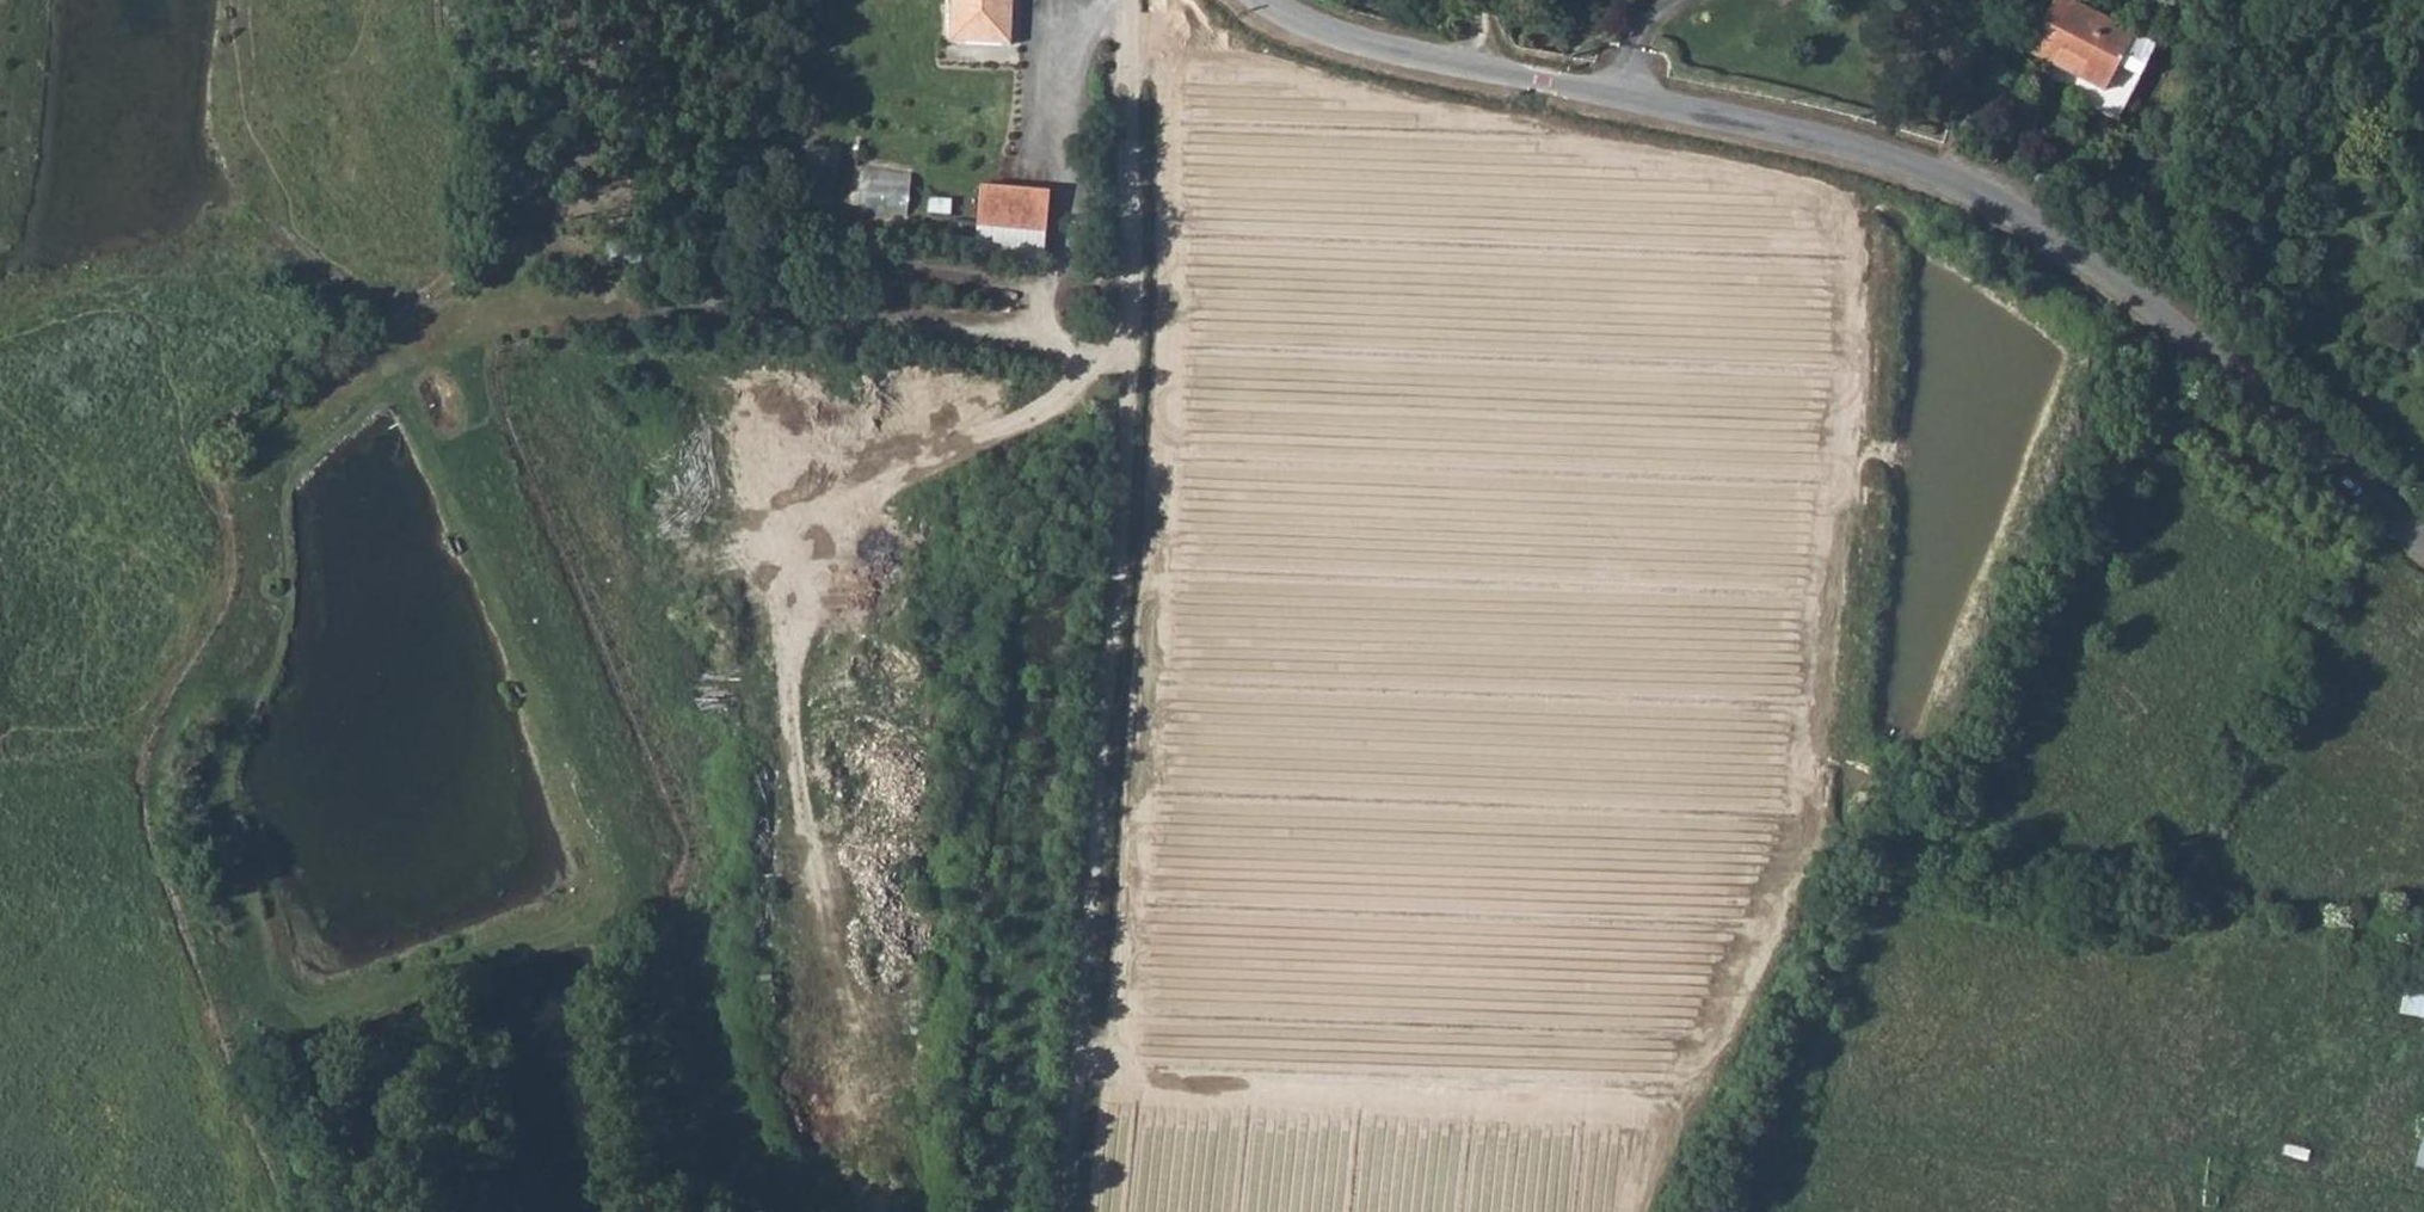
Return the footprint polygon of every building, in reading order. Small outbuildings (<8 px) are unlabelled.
[(951,38),(1014,43),(1017,0),(954,0),(951,38)] [(2067,0),(2054,0),(2028,49),(2048,61),(2054,50),(2082,64),(2077,76),(2099,89),(2089,110),(2108,121),(2149,44),(2067,0)] [(864,164),(860,200),(909,204),(913,168),(864,164)] [(1053,191),(987,184),(982,224),(1048,231),(1053,191)] [(2404,990),(2401,1014),(2423,1017),(2423,993),(2404,990)] [(2416,1165),(2423,1168),(2423,1137),(2416,1165)]
